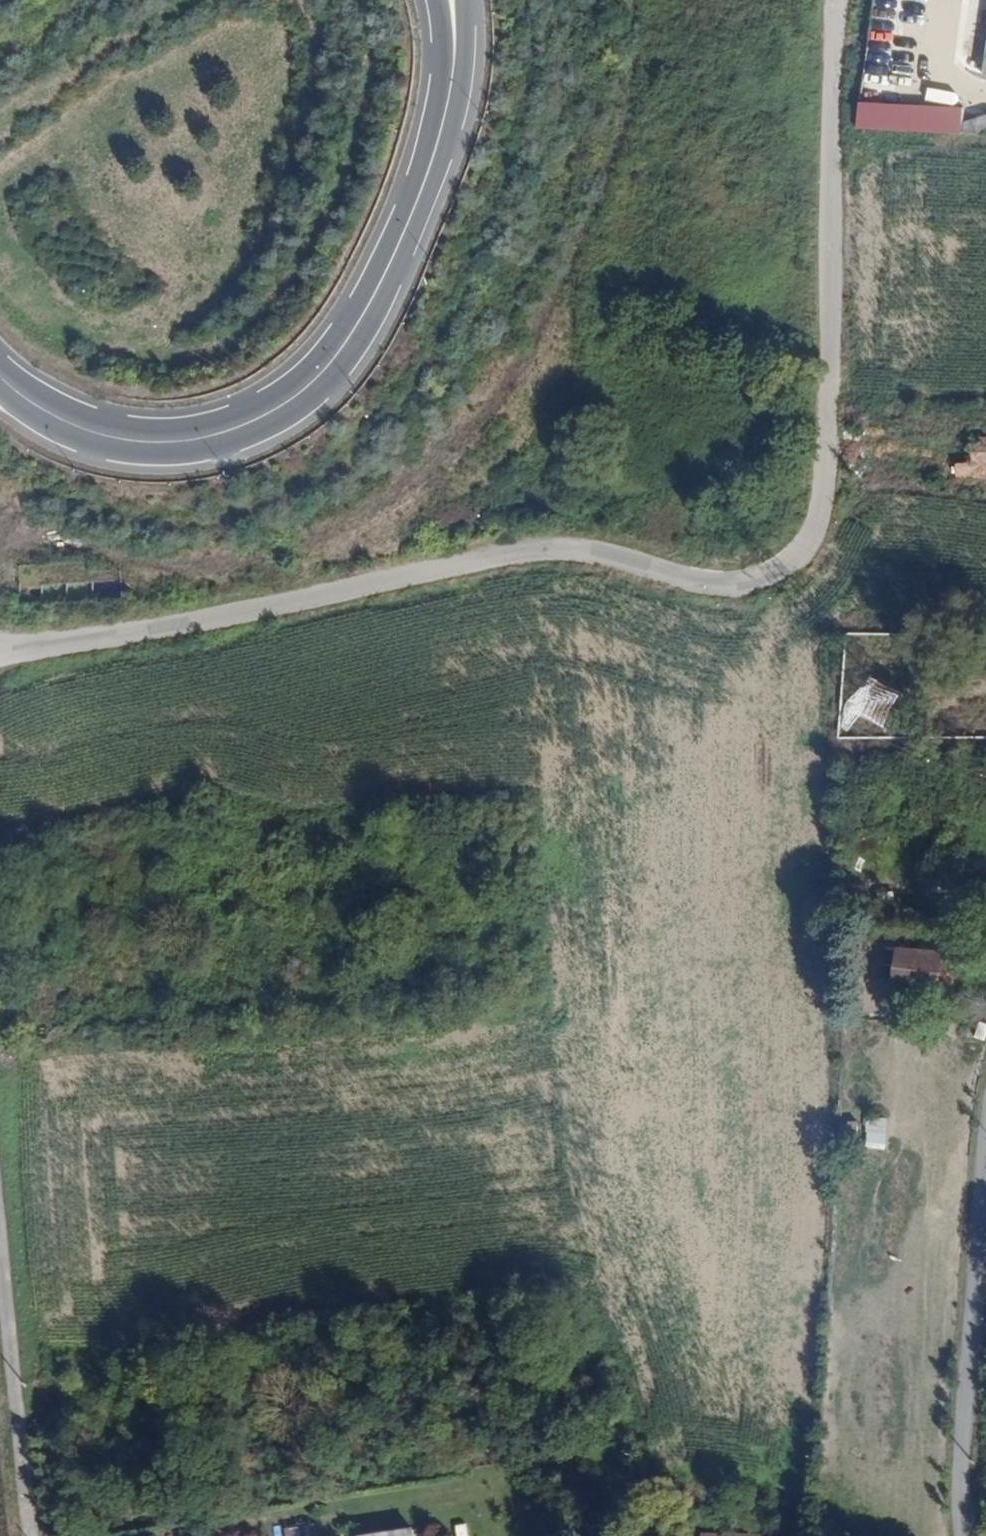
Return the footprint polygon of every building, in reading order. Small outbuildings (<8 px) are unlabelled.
[(964,113),(964,131),(985,132),(985,114),(964,113)] [(973,441),(973,459),(961,459),(961,474),(985,473),(985,441),(973,441)] [(857,708),(884,722),(899,692),(872,678),(857,708)] [(935,948),(908,949),(909,986),(936,985),(935,948)] [(864,1147),(885,1149),(887,1116),(866,1115),(864,1147)] [(285,1535),(318,1535),(316,1524),(284,1529),(285,1535)]
